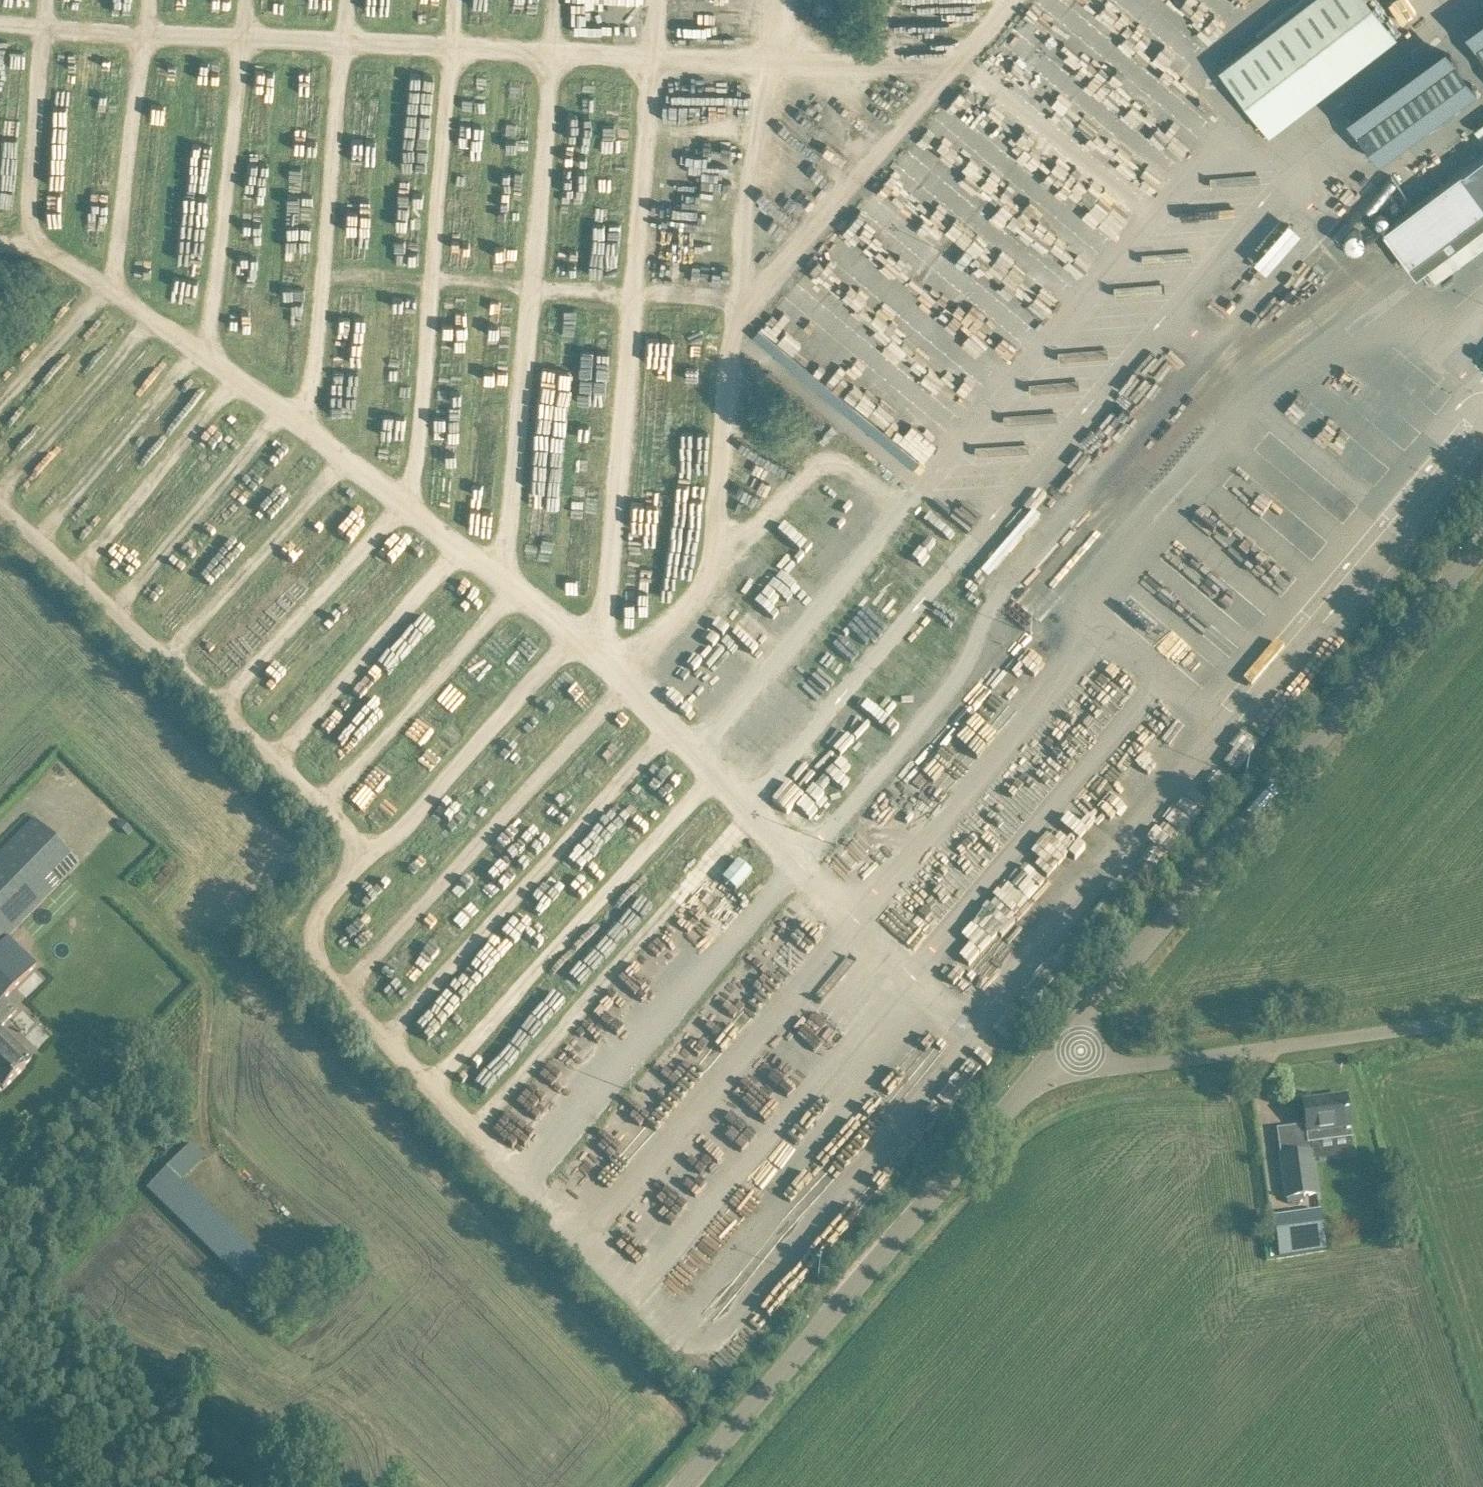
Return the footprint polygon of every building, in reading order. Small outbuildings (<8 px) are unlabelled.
[(1267,127),(1395,27),(1374,0),(1305,0),(1220,67),(1267,127)] [(1482,243),(1482,154),(1461,171),(1384,228),(1408,261),(1417,255),(1434,279),(1482,243)] [(3,998),(4,999),(36,966),(7,938),(80,864),(34,820),(0,855),(0,1002),(3,998)] [(739,860),(722,879),(735,890),(752,872),(739,860)] [(4,1091),(26,1068),(25,1067),(32,1059),(0,1028),(16,1012),(4,999),(3,998),(0,1002),(0,1087),(4,1091)] [(1304,1104),(1303,1104),(1308,1144),(1351,1138),(1345,1098),(1328,1100),(1328,1102),(1305,1105),(1304,1104)] [(149,1190),(178,1219),(198,1197),(183,1182),(204,1161),(191,1149),(149,1190)] [(1310,1153),(1281,1157),(1287,1199),(1288,1206),(1305,1204),(1304,1197),(1317,1195),(1311,1153),(1310,1153)] [(198,1197),(178,1219),(248,1287),(269,1266),(198,1197)] [(1320,1212),(1274,1218),(1279,1259),(1325,1254),(1320,1212)]
